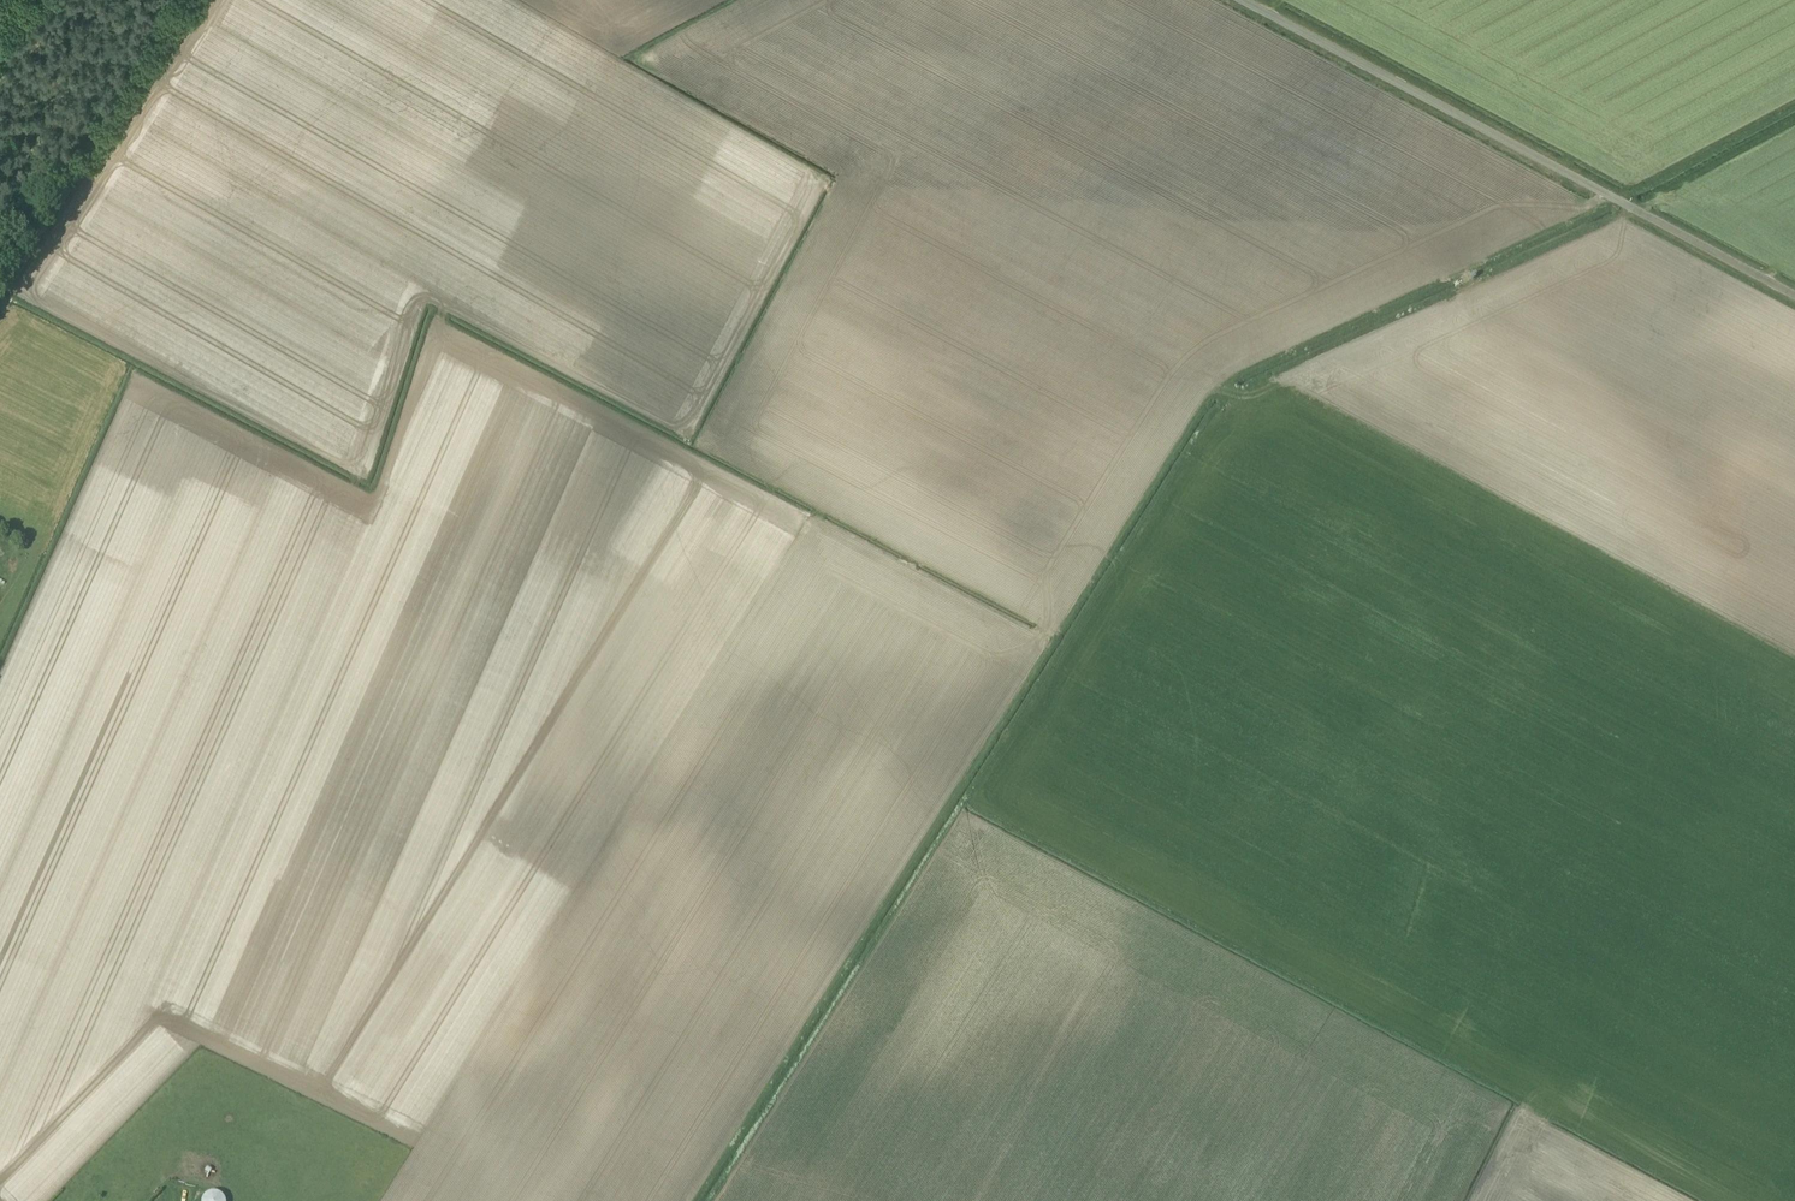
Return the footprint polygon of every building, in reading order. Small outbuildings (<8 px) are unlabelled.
[(225,1200),(224,1198),(223,1195),(220,1193),(218,1192),(215,1192),(211,1192),(208,1193),(205,1195),(202,1198),(201,1200),(225,1200)]
